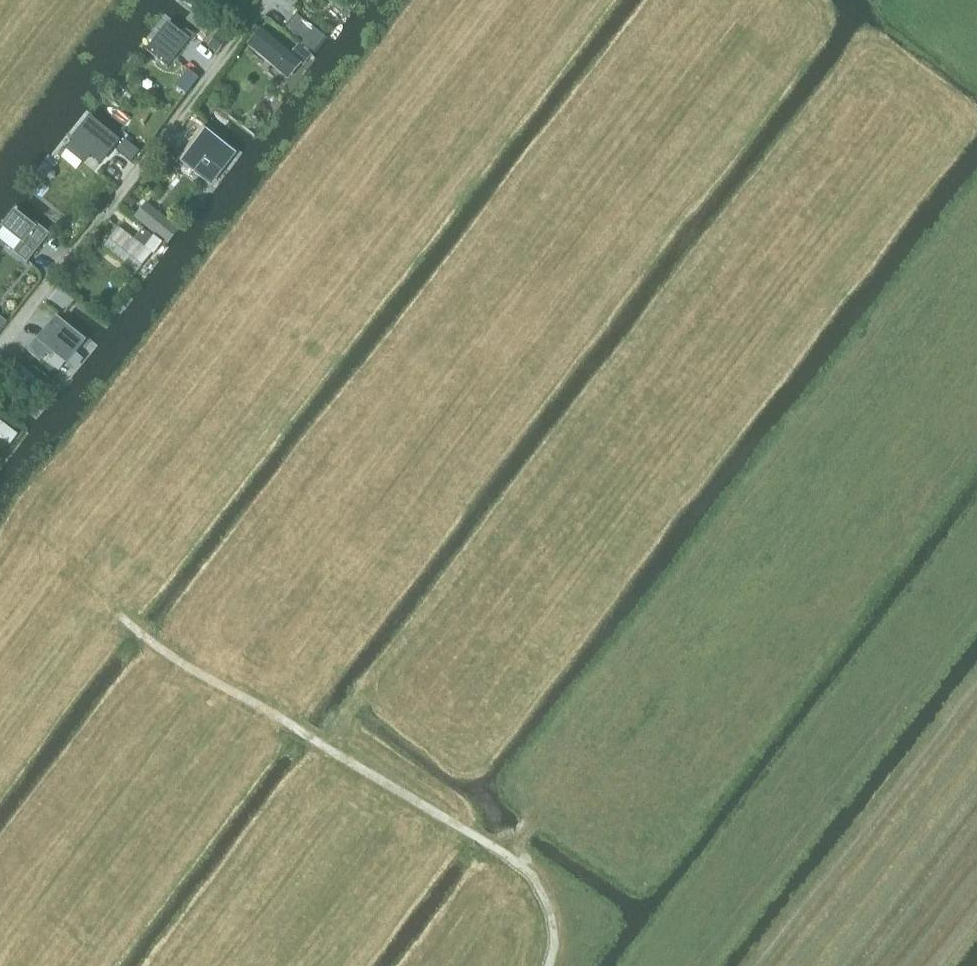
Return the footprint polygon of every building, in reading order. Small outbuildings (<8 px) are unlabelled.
[(306,66),(263,33),(248,53),(291,86),(306,66)] [(164,54),(186,70),(198,54),(176,38),(164,54)] [(235,156),(201,129),(183,152),(218,178),(235,156)] [(76,154),(102,174),(119,153),(94,132),(76,154)] [(33,265),(49,244),(14,218),(0,237),(0,239),(33,265)] [(138,275),(154,254),(125,233),(109,255),(138,275)] [(48,356),(64,332),(56,326),(39,349),(48,356)] [(23,438),(0,422),(0,440),(14,450),(23,438)]
